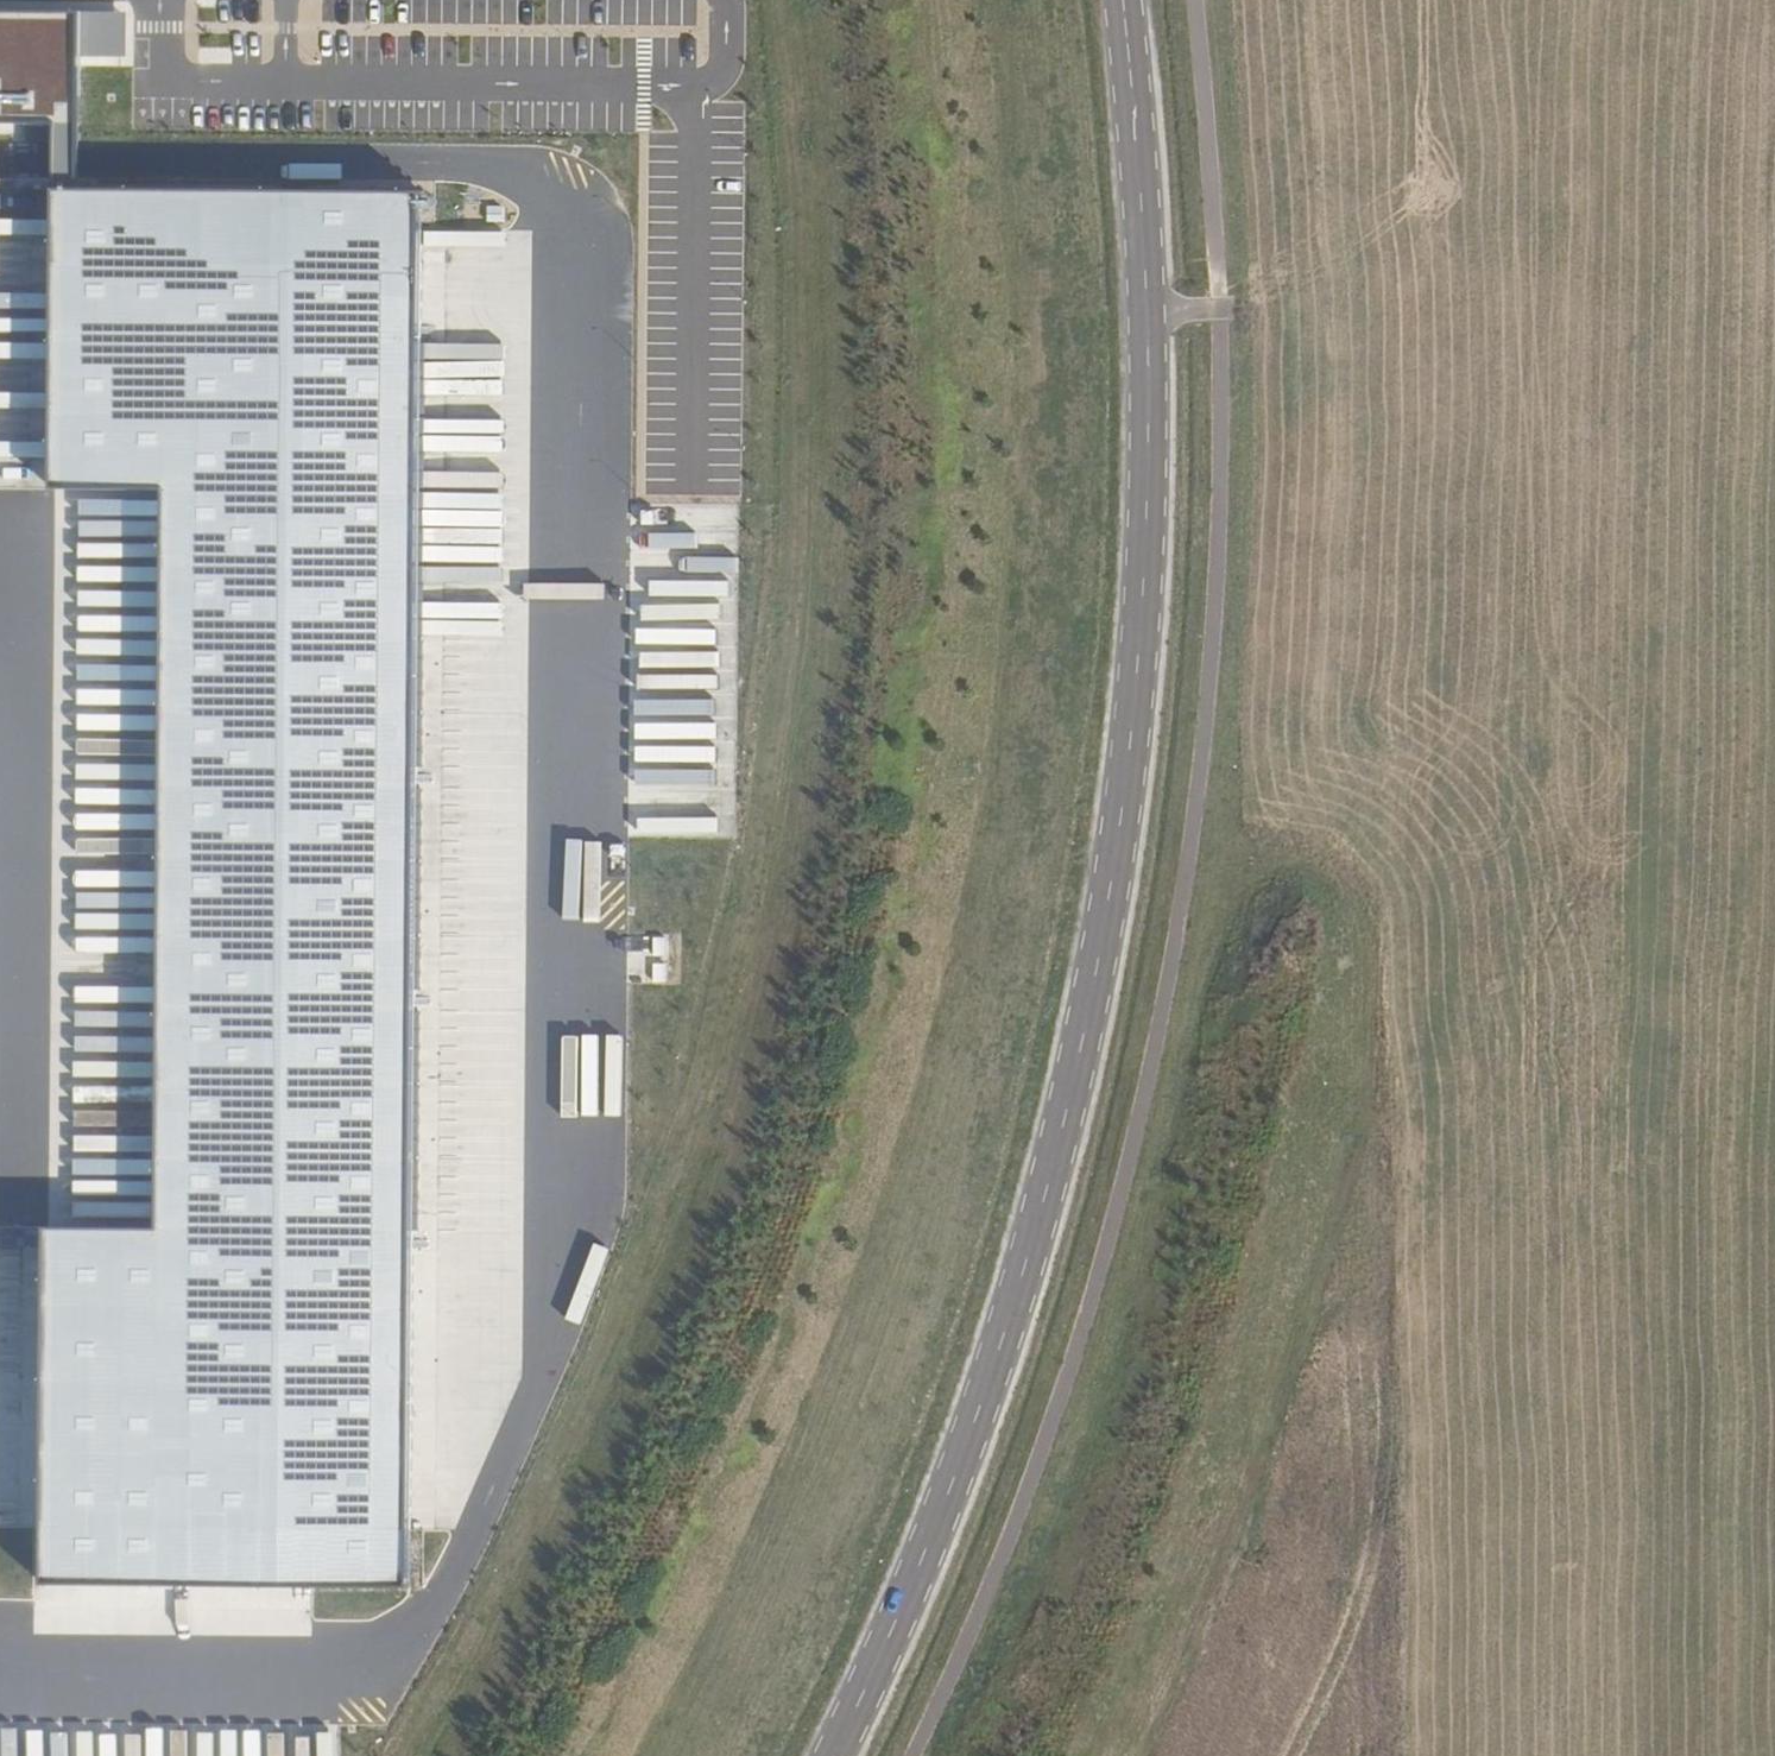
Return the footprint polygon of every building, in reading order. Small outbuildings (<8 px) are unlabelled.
[(0,6),(0,135),(41,136),(38,191),(67,192),(74,9),(0,6)] [(429,197),(68,192),(64,478),(176,482),(166,1222),(54,1225),(49,1576),(409,1581),(429,197)] [(524,364),(522,248),(484,249),(487,365),(524,364)] [(509,515),(508,504),(460,506),(460,517),(509,515)] [(728,837),(731,785),(690,783),(687,835),(728,837)]
